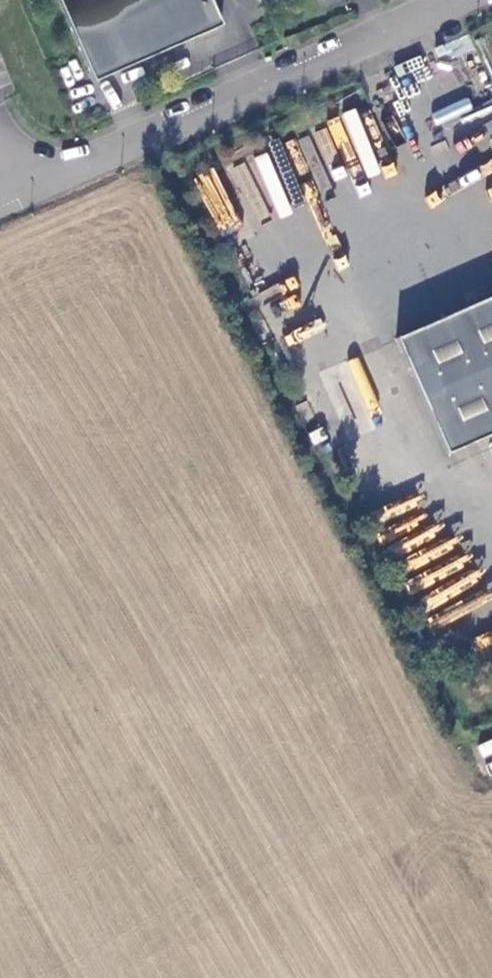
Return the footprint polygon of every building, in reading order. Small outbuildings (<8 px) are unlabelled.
[(92,81),(220,25),(209,0),(57,0),(92,81)] [(206,194),(220,189),(213,172),(199,177),(206,194)] [(394,338),(444,454),(491,433),(491,295),(394,338)]
